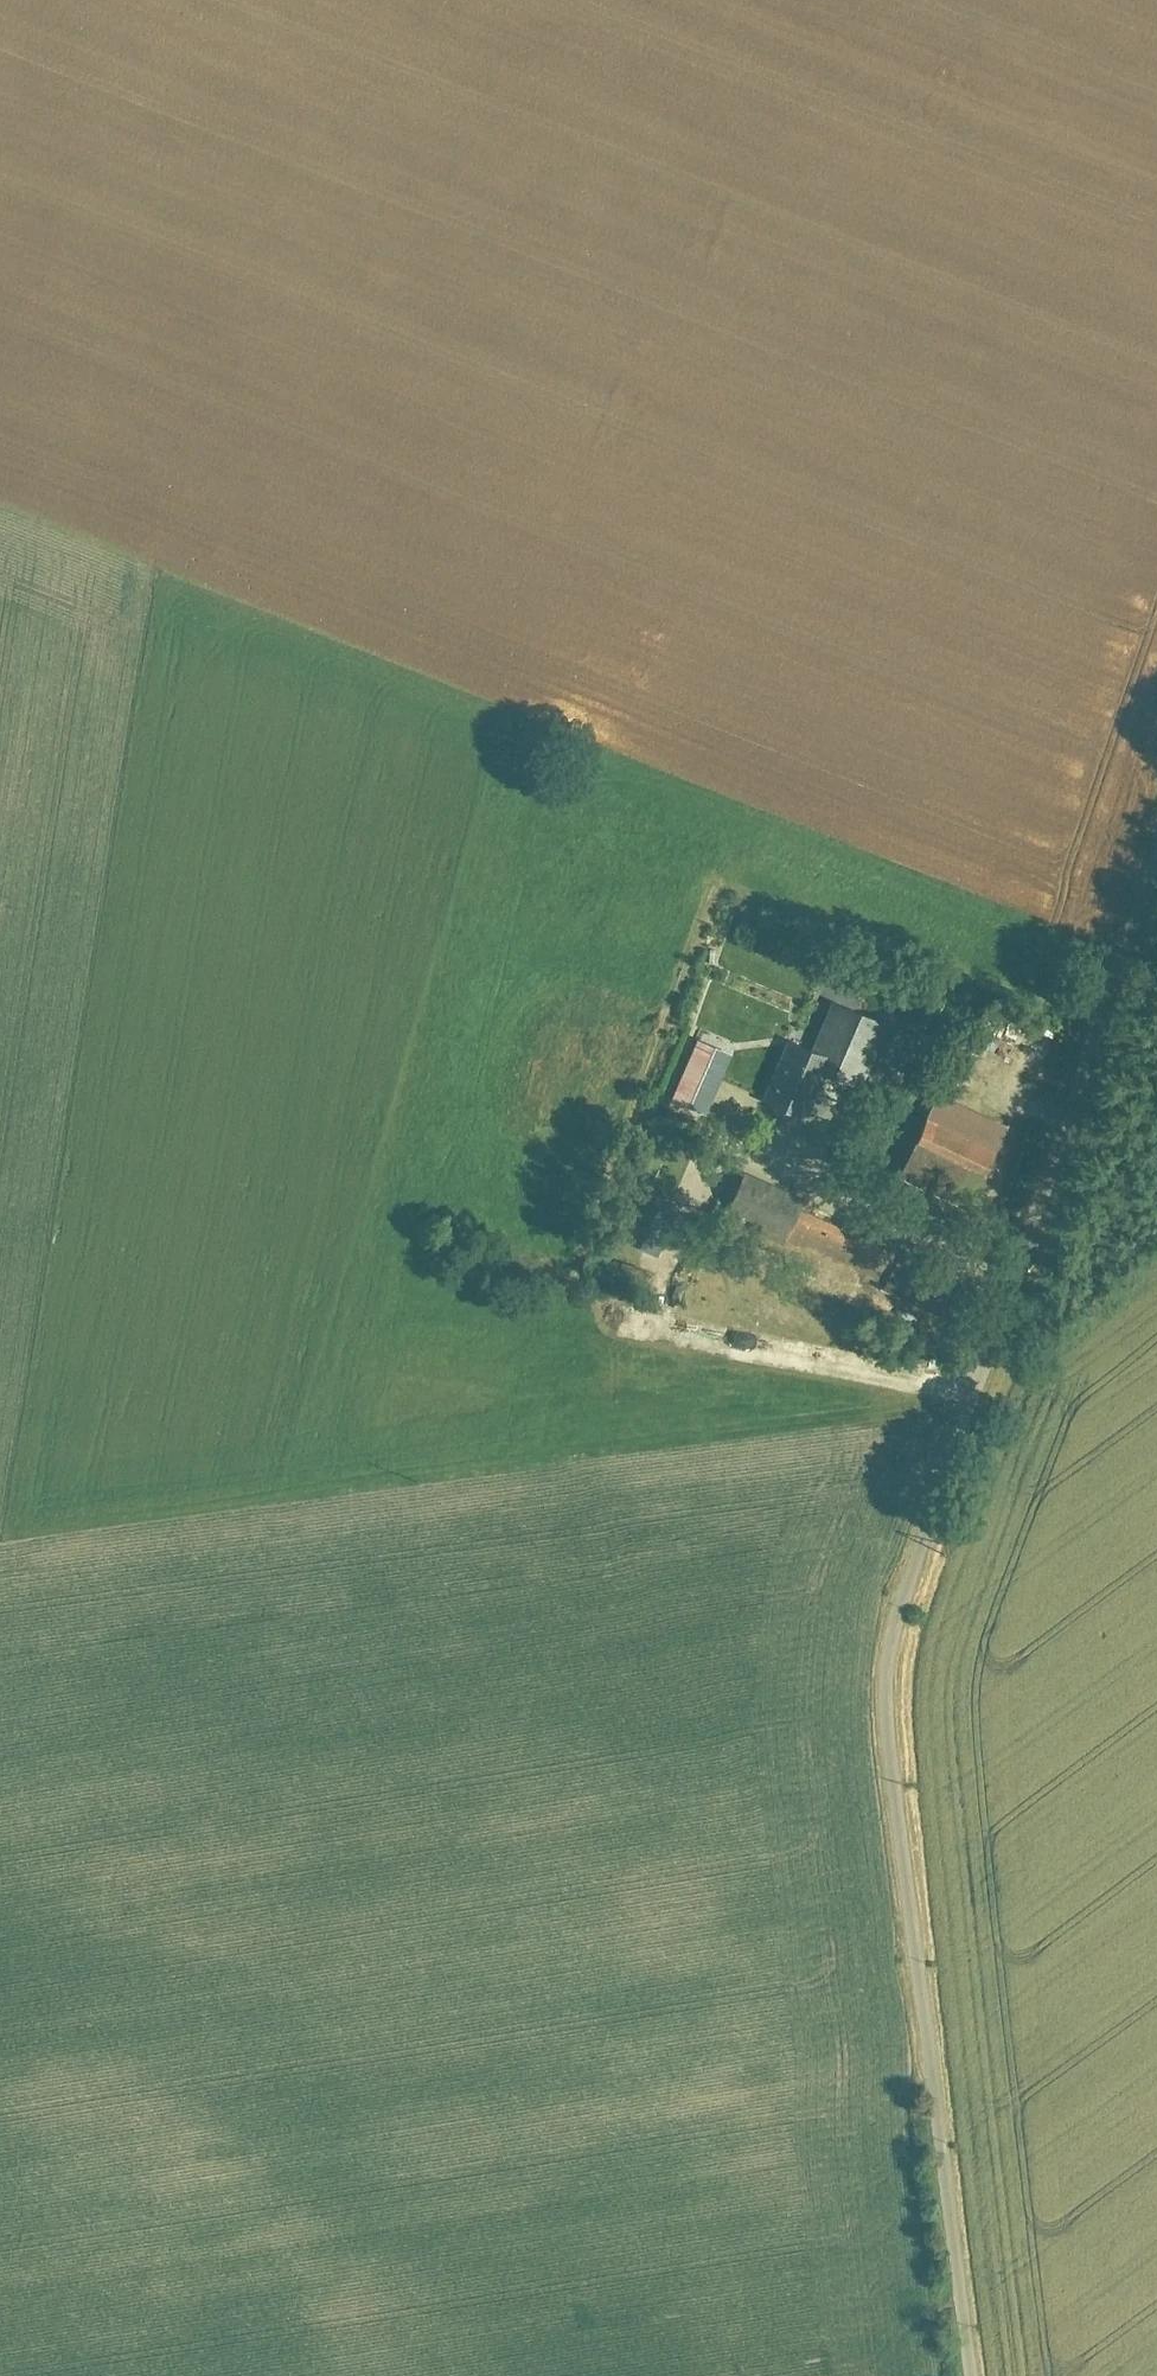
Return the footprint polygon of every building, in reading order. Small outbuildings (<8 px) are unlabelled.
[(720,984),(656,1140),(694,1155),(757,999),(720,984)] [(785,1040),(762,1103),(808,1119),(831,1056),(785,1040)] [(942,1092),(920,1136),(992,1174),(1015,1130),(942,1092)] [(752,1175),(728,1228),(947,1325),(971,1272),(752,1175)]
